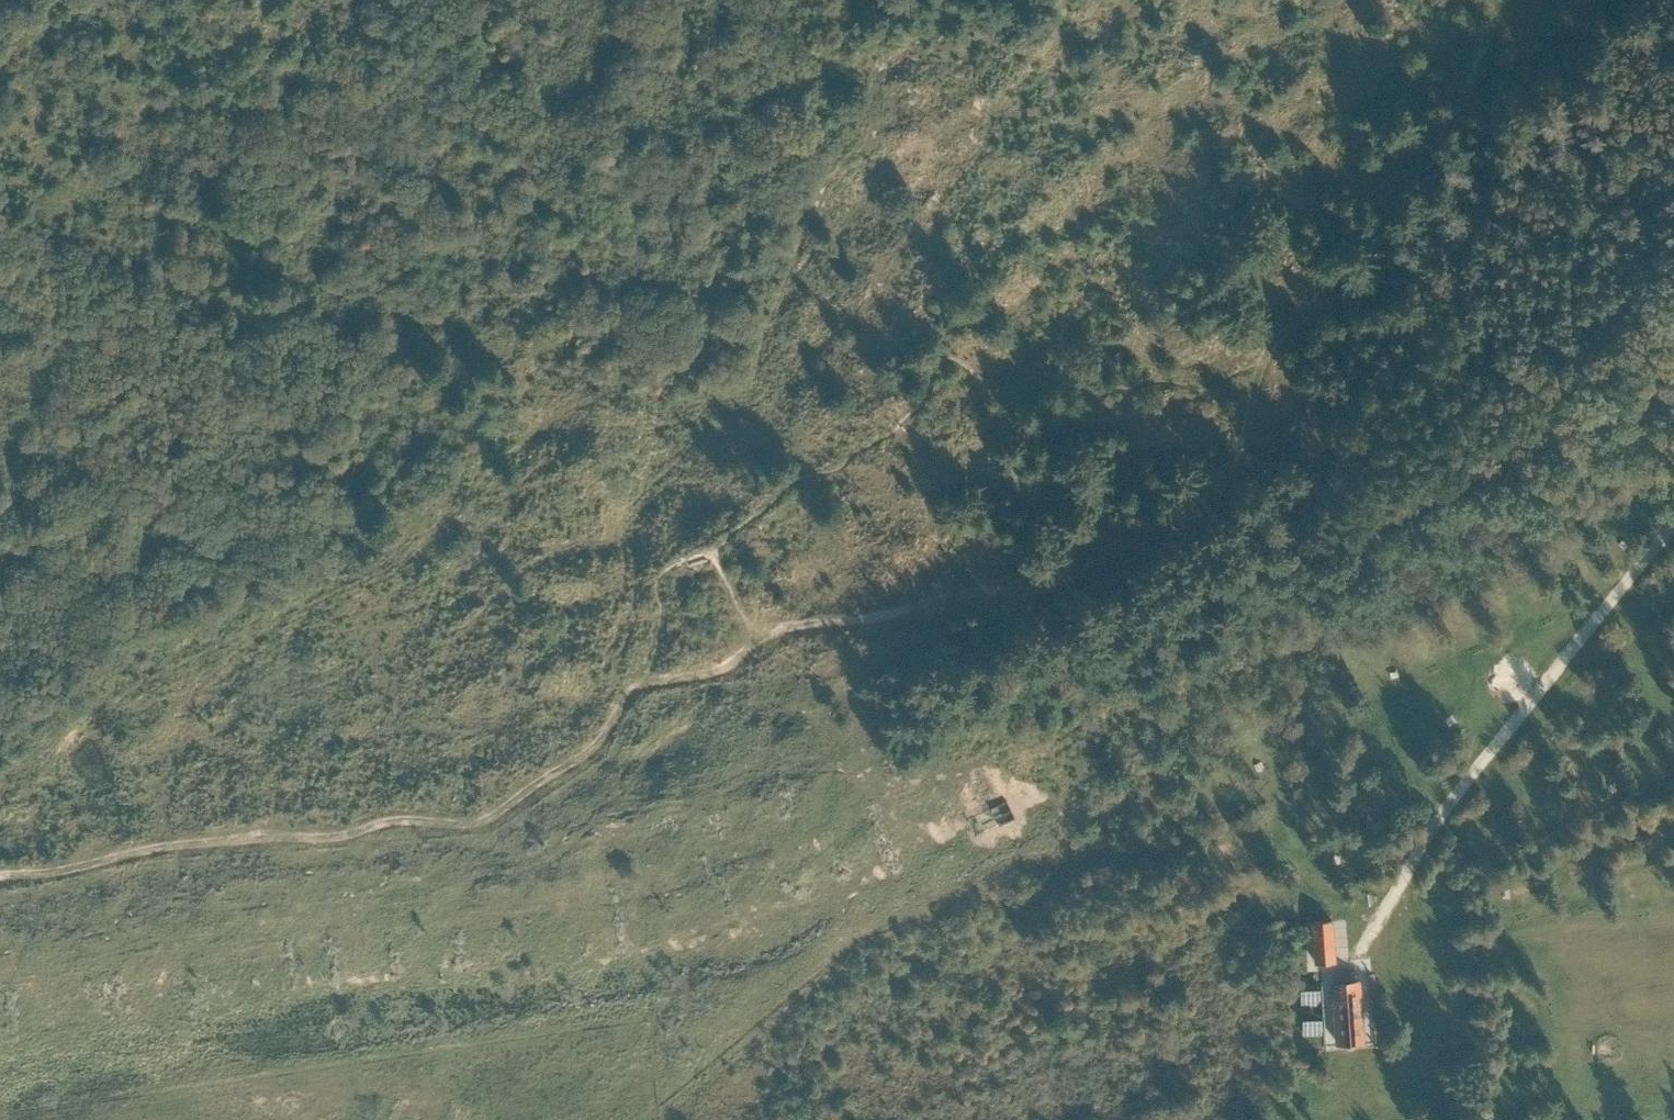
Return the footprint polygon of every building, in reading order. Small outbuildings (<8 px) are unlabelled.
[(1334,961),(1332,920),(1313,921),(1315,963),(1334,961)] [(1356,981),(1333,982),(1337,1042),(1360,1040),(1356,981)] [(1618,1038),(1603,1039),(1604,1053),(1619,1052),(1618,1038)]
